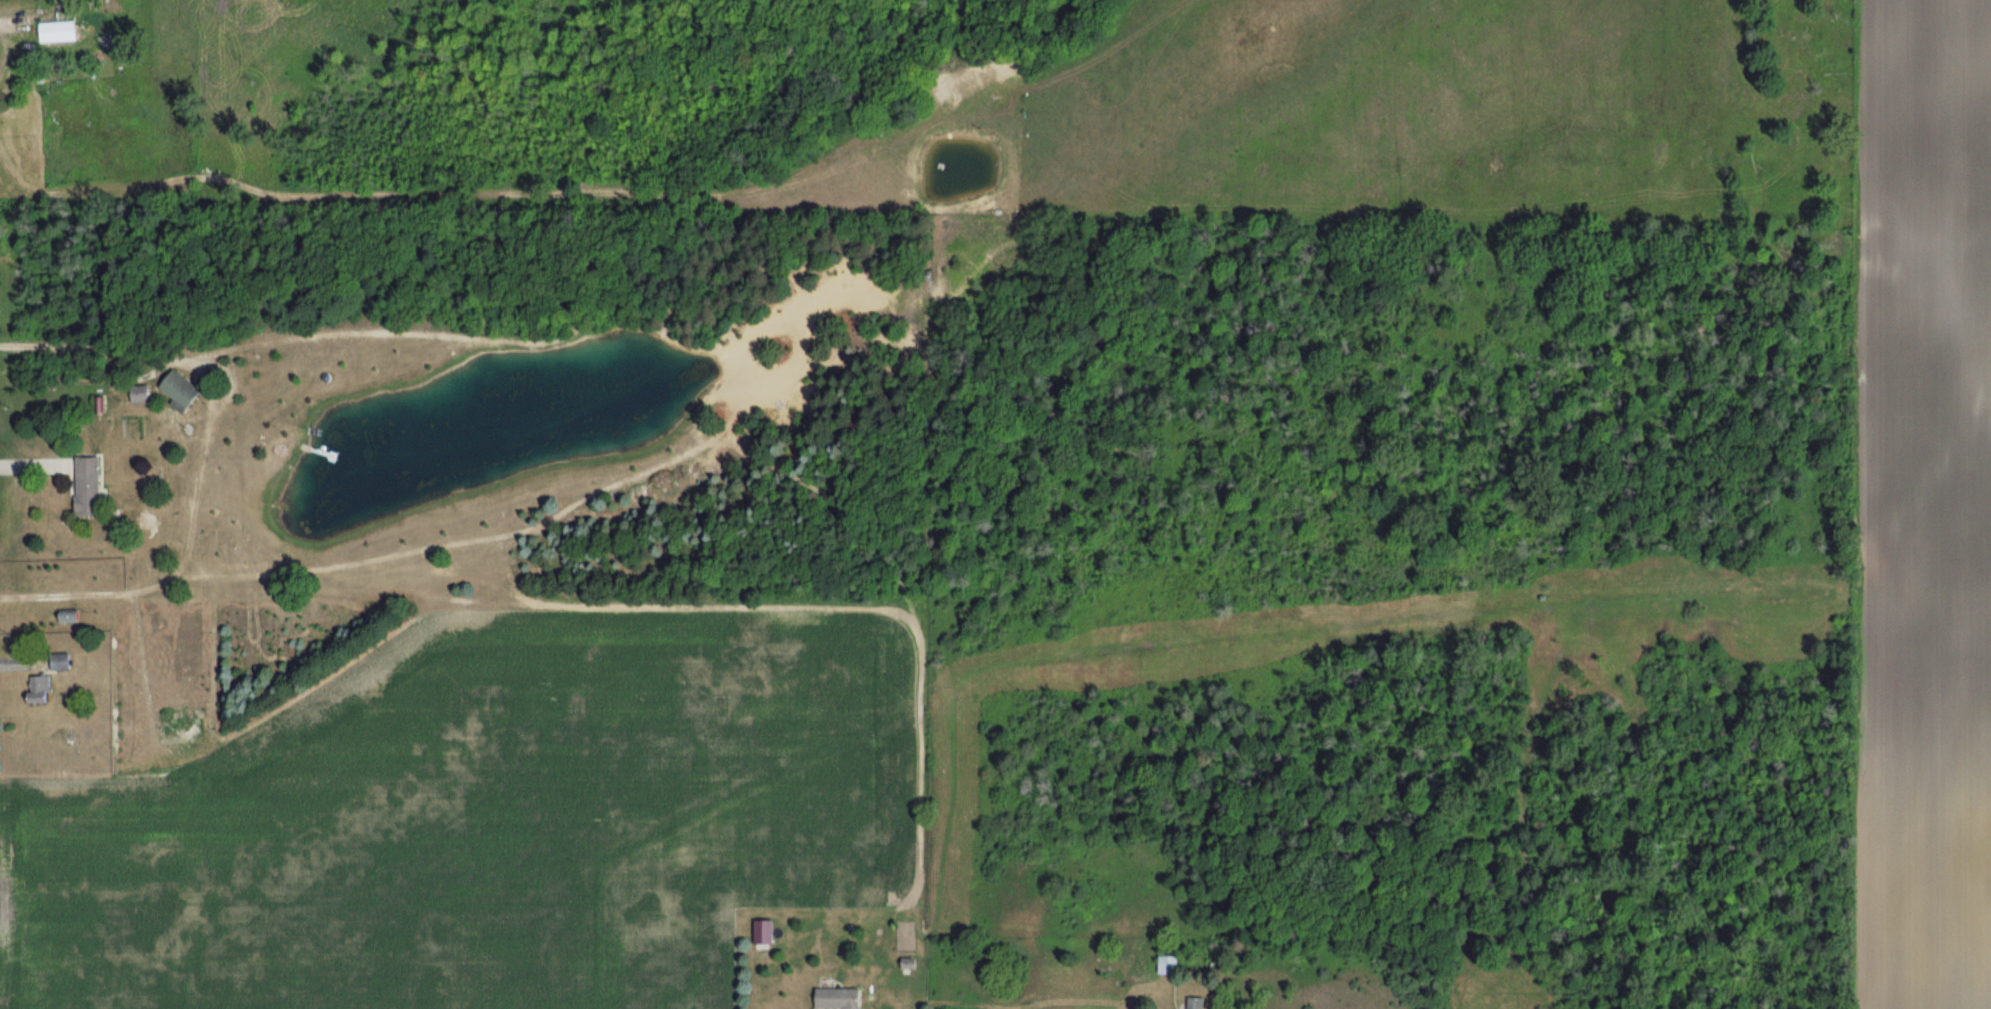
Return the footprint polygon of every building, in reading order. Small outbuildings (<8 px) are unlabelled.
[(78,41),(78,22),(42,22),(42,41),(78,41)] [(175,399),(171,404),(185,415),(204,391),(176,369),(161,388),(175,399)] [(102,456),(78,456),(78,515),(102,515),(102,456)] [(82,611),(64,610),(63,622),(82,623),(82,611)] [(72,654),(53,654),(53,669),(72,669),(72,654)] [(31,676),(31,703),(52,703),(52,676),(31,676)] [(1163,974),(1182,974),(1182,955),(1163,955),(1163,974)] [(818,988),(818,1008),(845,1008),(864,1008),(864,988),(818,988)] [(1206,997),(1191,997),(1191,1008),(1206,1008),(1206,997)]
